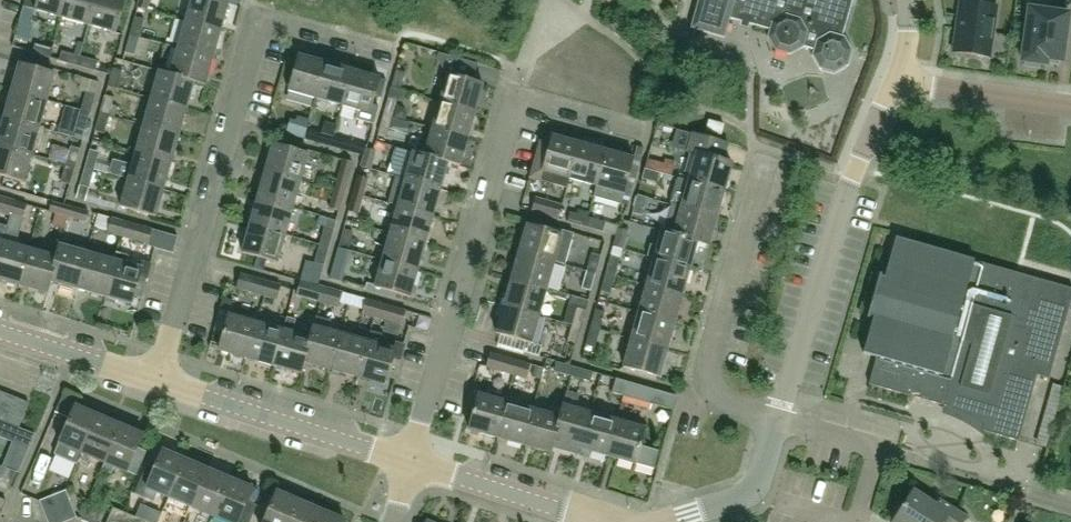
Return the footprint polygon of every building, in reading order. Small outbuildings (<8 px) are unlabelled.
[(65,0),(36,0),(33,9),(60,17),(65,0)] [(95,0),(65,0),(60,17),(88,25),(95,0)] [(88,25),(114,33),(123,0),(95,0),(88,25)] [(137,8),(147,11),(150,0),(138,0),(136,7),(137,8)] [(220,30),(228,3),(217,0),(190,0),(184,20),(220,30)] [(813,50),(811,55),(819,69),(835,72),(848,65),(853,50),(845,37),(843,36),(853,0),(698,0),(690,28),(724,38),(730,19),(769,30),(767,37),(775,51),(790,55),(803,47),(813,50)] [(990,56),(997,7),(960,1),(953,51),(990,56)] [(1068,13),(1029,8),(1022,61),(1026,61),(1025,66),(1038,67),(1039,63),(1046,64),(1047,58),(1062,60),(1068,13)] [(129,35),(139,38),(144,19),(135,16),(129,35)] [(220,30),(184,20),(177,48),(212,57),(220,30)] [(139,38),(129,35),(125,52),(135,54),(139,38)] [(51,58),(53,48),(35,43),(33,53),(51,58)] [(193,81),(193,82),(204,85),(212,57),(177,48),(169,74),(169,75),(193,81)] [(62,51),(59,60),(77,65),(79,56),(62,51)] [(79,56),(77,65),(95,70),(97,61),(79,56)] [(296,56),(287,91),(314,98),(324,63),(296,56)] [(342,106),(352,71),(324,63),(314,98),(342,106)] [(11,91),(46,101),(54,74),(19,64),(11,91)] [(122,71),(113,68),(108,86),(117,89),(122,71)] [(396,69),(391,88),(401,90),(406,72),(396,69)] [(150,99),(185,109),(193,82),(193,81),(169,75),(169,74),(158,71),(150,99)] [(352,71),(342,106),(356,110),(353,119),(373,124),(379,105),(372,103),(374,95),(379,79),(352,71)] [(439,102),(474,112),(482,84),(447,74),(439,102)] [(379,79),(374,95),(381,97),(386,81),(379,79)] [(46,101),(11,91),(3,118),(38,128),(46,101)] [(95,95),(86,92),(81,111),(90,114),(95,95)] [(109,116),(112,104),(114,97),(105,95),(100,114),(109,116)] [(388,96),(383,115),(393,117),(398,99),(388,96)] [(185,109),(150,99),(143,126),(178,135),(185,109)] [(431,128),(467,138),(474,112),(439,102),(431,128)] [(90,114),(81,111),(76,128),(86,130),(90,114)] [(104,133),(109,116),(100,114),(95,131),(104,133)] [(406,133),(407,132),(412,133),(415,124),(393,117),(383,115),(378,133),(388,135),(389,128),(406,133)] [(3,118),(0,129),(0,147),(30,156),(38,128),(3,118)] [(709,120),(706,130),(721,134),(724,124),(709,120)] [(289,124),(287,129),(286,133),(304,138),(307,129),(289,124)] [(178,135),(143,126),(135,153),(170,163),(178,135)] [(447,162),(447,163),(459,166),(467,138),(431,128),(423,156),(423,157),(447,162)] [(316,131),(313,141),(331,146),(333,136),(316,131)] [(713,159),(718,140),(693,133),(688,150),(695,153),(688,180),(723,190),(731,164),(713,159)] [(566,189),(579,143),(551,135),(546,152),(537,150),(529,178),(566,189)] [(352,141),(333,136),(331,146),(349,151),(352,141)] [(579,143),(569,178),(596,186),(606,150),(579,143)] [(264,172),(299,182),(307,155),(272,145),(264,172)] [(80,149),(71,146),(65,166),(75,168),(80,149)] [(0,147),(0,176),(22,183),(30,156),(0,147)] [(366,148),(361,166),(371,169),(376,150),(366,148)] [(94,170),(96,163),(99,152),(90,149),(85,167),(94,170)] [(621,204),(634,158),(606,150),(596,186),(593,196),(621,204)] [(112,160),(108,173),(108,174),(127,179),(128,179),(163,189),(170,163),(135,153),(131,166),(112,160)] [(440,189),(447,163),(447,162),(423,157),(423,156),(412,153),(405,179),(440,189)] [(645,168),(671,176),(675,161),(665,159),(664,163),(648,158),(645,168)] [(353,162),(343,160),(334,192),(344,194),(349,175),(353,162)] [(75,168),(65,166),(61,182),(70,184),(75,168)] [(80,185),(89,187),(94,170),(85,167),(80,185)] [(299,182),(264,172),(256,200),(292,209),(299,182)] [(371,199),(374,188),(366,185),(368,178),(359,175),(353,194),(363,197),(363,196),(371,199)] [(440,189),(405,179),(404,180),(396,178),(388,204),(397,207),(432,217),(440,189)] [(155,217),(163,189),(128,179),(127,179),(120,207),(155,217)] [(723,190),(688,180),(684,194),(674,191),(670,204),(680,207),(715,217),(723,190)] [(80,185),(76,198),(86,200),(86,199),(89,187),(80,185)] [(330,208),(339,211),(344,194),(334,192),(330,208)] [(363,197),(353,194),(349,211),(358,214),(363,197)] [(632,212),(642,215),(646,198),(637,195),(632,212)] [(15,200),(0,196),(0,213),(11,216),(15,200)] [(558,219),(558,218),(562,204),(535,196),(531,212),(558,219)] [(15,200),(11,216),(23,219),(26,209),(29,210),(31,205),(27,204),(15,200)] [(249,226),(284,236),(292,209),(256,200),(249,226)] [(55,213),(67,217),(70,206),(52,201),(50,211),(55,213)] [(70,205),(70,206),(67,217),(86,222),(89,211),(70,205)] [(424,243),(432,217),(397,207),(389,233),(424,243)] [(680,207),(672,235),(696,241),(696,242),(707,246),(715,217),(680,207)] [(570,211),(567,221),(584,226),(587,216),(570,211)] [(55,213),(52,224),(64,228),(67,217),(55,213)] [(605,221),(587,216),(584,226),(603,231),(605,221)] [(120,235),(124,221),(112,218),(108,232),(120,235)] [(124,221),(120,235),(120,236),(149,244),(153,228),(124,220),(124,221)] [(519,252),(554,262),(565,265),(574,233),(562,230),(561,235),(553,232),(555,227),(539,222),(538,228),(527,224),(519,252)] [(284,236),(249,226),(241,253),(276,263),(284,236)] [(334,229),(325,226),(319,246),(329,248),(334,229)] [(644,255),(646,249),(635,246),(636,241),(625,238),(628,230),(618,227),(613,246),(644,255)] [(357,248),(359,241),(351,239),(353,232),(344,229),(338,249),(348,251),(349,246),(357,248)] [(672,235),(661,232),(657,245),(650,243),(647,256),(654,258),(689,268),(696,242),(696,241),(672,235)] [(382,261),(417,271),(424,243),(389,233),(382,261)] [(18,238),(5,234),(3,242),(2,242),(0,252),(0,279),(19,284),(29,250),(16,246),(18,238)] [(869,384),(946,406),(959,411),(972,418),(983,426),(982,431),(1018,441),(1037,375),(1049,378),(1070,299),(1070,288),(1040,279),(918,245),(909,242),(895,238),(885,276),(879,274),(867,318),(872,319),(863,353),(876,357),(869,384)] [(87,254),(60,246),(59,246),(56,258),(58,258),(50,281),(51,280),(77,288),(87,254)] [(315,262),(323,264),(324,265),(329,248),(319,246),(315,262)] [(338,249),(330,277),(340,280),(348,251),(338,249)] [(29,250),(19,284),(48,292),(51,280),(50,281),(58,258),(56,258),(29,250)] [(116,252),(113,261),(114,261),(105,296),(131,303),(133,295),(141,297),(150,264),(141,262),(139,268),(126,265),(129,255),(116,252)] [(519,252),(511,278),(546,288),(554,262),(519,252)] [(601,255),(591,252),(586,271),(596,273),(601,255)] [(87,254),(77,288),(105,296),(114,261),(113,261),(87,254)] [(620,258),(611,255),(605,274),(615,277),(620,258)] [(646,285),(681,295),(689,268),(654,258),(646,285)] [(417,271),(382,261),(374,288),(409,297),(417,271)] [(591,290),(596,273),(586,271),(581,288),(591,290)] [(241,273),(240,275),(237,288),(264,295),(268,281),(241,273)] [(610,293),(615,277),(605,274),(601,291),(610,293)] [(546,288),(511,278),(503,305),(539,315),(546,288)] [(301,280),(298,289),(296,294),(319,301),(324,287),(301,280)] [(277,299),(280,287),(281,285),(268,281),(264,295),(277,299)] [(638,312),(674,322),(681,295),(646,285),(638,312)] [(338,308),(343,291),(325,286),(325,287),(324,287),(319,301),(321,302),(320,303),(338,308)] [(375,316),(378,302),(366,299),(362,313),(375,316)] [(378,302),(375,316),(402,324),(406,310),(378,302)] [(539,315),(503,305),(495,333),(531,343),(539,315)] [(564,322),(571,324),(581,327),(586,309),(577,306),(575,312),(567,310),(564,322)] [(605,311),(595,309),(590,328),(600,330),(605,311)] [(674,322),(638,312),(631,339),(666,349),(674,322)] [(246,358),(256,324),(228,316),(218,351),(246,358)] [(330,370),(340,336),(327,332),(330,322),(314,317),(308,338),(309,339),(303,362),(304,363),(330,370)] [(282,331),(273,366),(300,374),(304,363),(303,362),(309,339),(308,338),(291,333),(295,320),(286,318),(282,331)] [(273,366),(282,331),(256,324),(246,358),(273,366)] [(567,342),(576,344),(581,327),(571,324),(567,342)] [(586,344),(589,345),(595,347),(597,341),(600,330),(590,328),(586,344)] [(384,386),(386,377),(393,379),(402,347),(394,344),(392,351),(378,347),(381,336),(370,333),(367,344),(358,378),(384,386)] [(340,336),(330,370),(358,378),(367,344),(340,336)] [(666,349),(631,339),(623,367),(658,377),(666,349)] [(486,366),(514,374),(518,360),(490,352),(486,366)] [(518,360),(514,374),(526,377),(530,364),(518,360)] [(556,361),(554,371),(571,375),(574,366),(556,361)] [(574,366),(571,375),(589,381),(592,371),(574,366)] [(612,392),(621,395),(624,396),(628,382),(616,378),(612,392)] [(628,382),(624,396),(622,402),(645,408),(652,403),(656,389),(643,386),(628,382)] [(552,442),(553,441),(580,449),(589,414),(574,410),(579,394),(566,390),(558,418),(560,418),(552,442)] [(17,398),(4,393),(0,404),(0,420),(7,423),(17,398)] [(496,438),(506,403),(478,395),(468,430),(496,438)] [(17,398),(7,423),(18,427),(19,427),(29,403),(17,398)] [(523,446),(533,411),(506,403),(496,438),(523,446)] [(56,454),(79,464),(83,453),(100,414),(77,404),(56,454)] [(533,411),(523,446),(550,453),(553,441),(552,442),(560,418),(558,418),(533,411)] [(83,453),(106,463),(122,424),(100,414),(83,453)] [(589,414),(580,449),(607,457),(617,422),(589,414)] [(0,420),(0,436),(13,441),(18,427),(7,423),(0,420)] [(634,464),(634,463),(654,468),(659,450),(639,445),(643,430),(617,422),(607,457),(634,464)] [(114,466),(128,472),(145,434),(122,424),(106,463),(103,470),(111,473),(114,466)] [(154,501),(158,491),(171,496),(187,459),(165,449),(156,470),(146,466),(135,493),(154,501)] [(193,506),(209,468),(187,459),(171,496),(167,507),(174,510),(179,500),(193,506)] [(209,468),(193,506),(215,515),(231,478),(209,468)] [(259,505),(249,500),(254,488),(231,478),(215,515),(230,521),(251,521),(259,505)] [(54,494),(54,496),(64,521),(77,516),(66,490),(54,494)] [(301,500),(279,490),(265,521),(292,521),(301,500)] [(939,500),(936,505),(913,491),(893,521),(964,521),(966,518),(939,500)] [(54,494),(40,500),(48,521),(63,521),(64,521),(54,496),(54,494)] [(292,521),(317,521),(323,509),(301,500),(292,521)] [(137,517),(113,507),(107,521),(135,521),(137,517)] [(346,519),(323,509),(317,521),(345,521),(346,519)]
